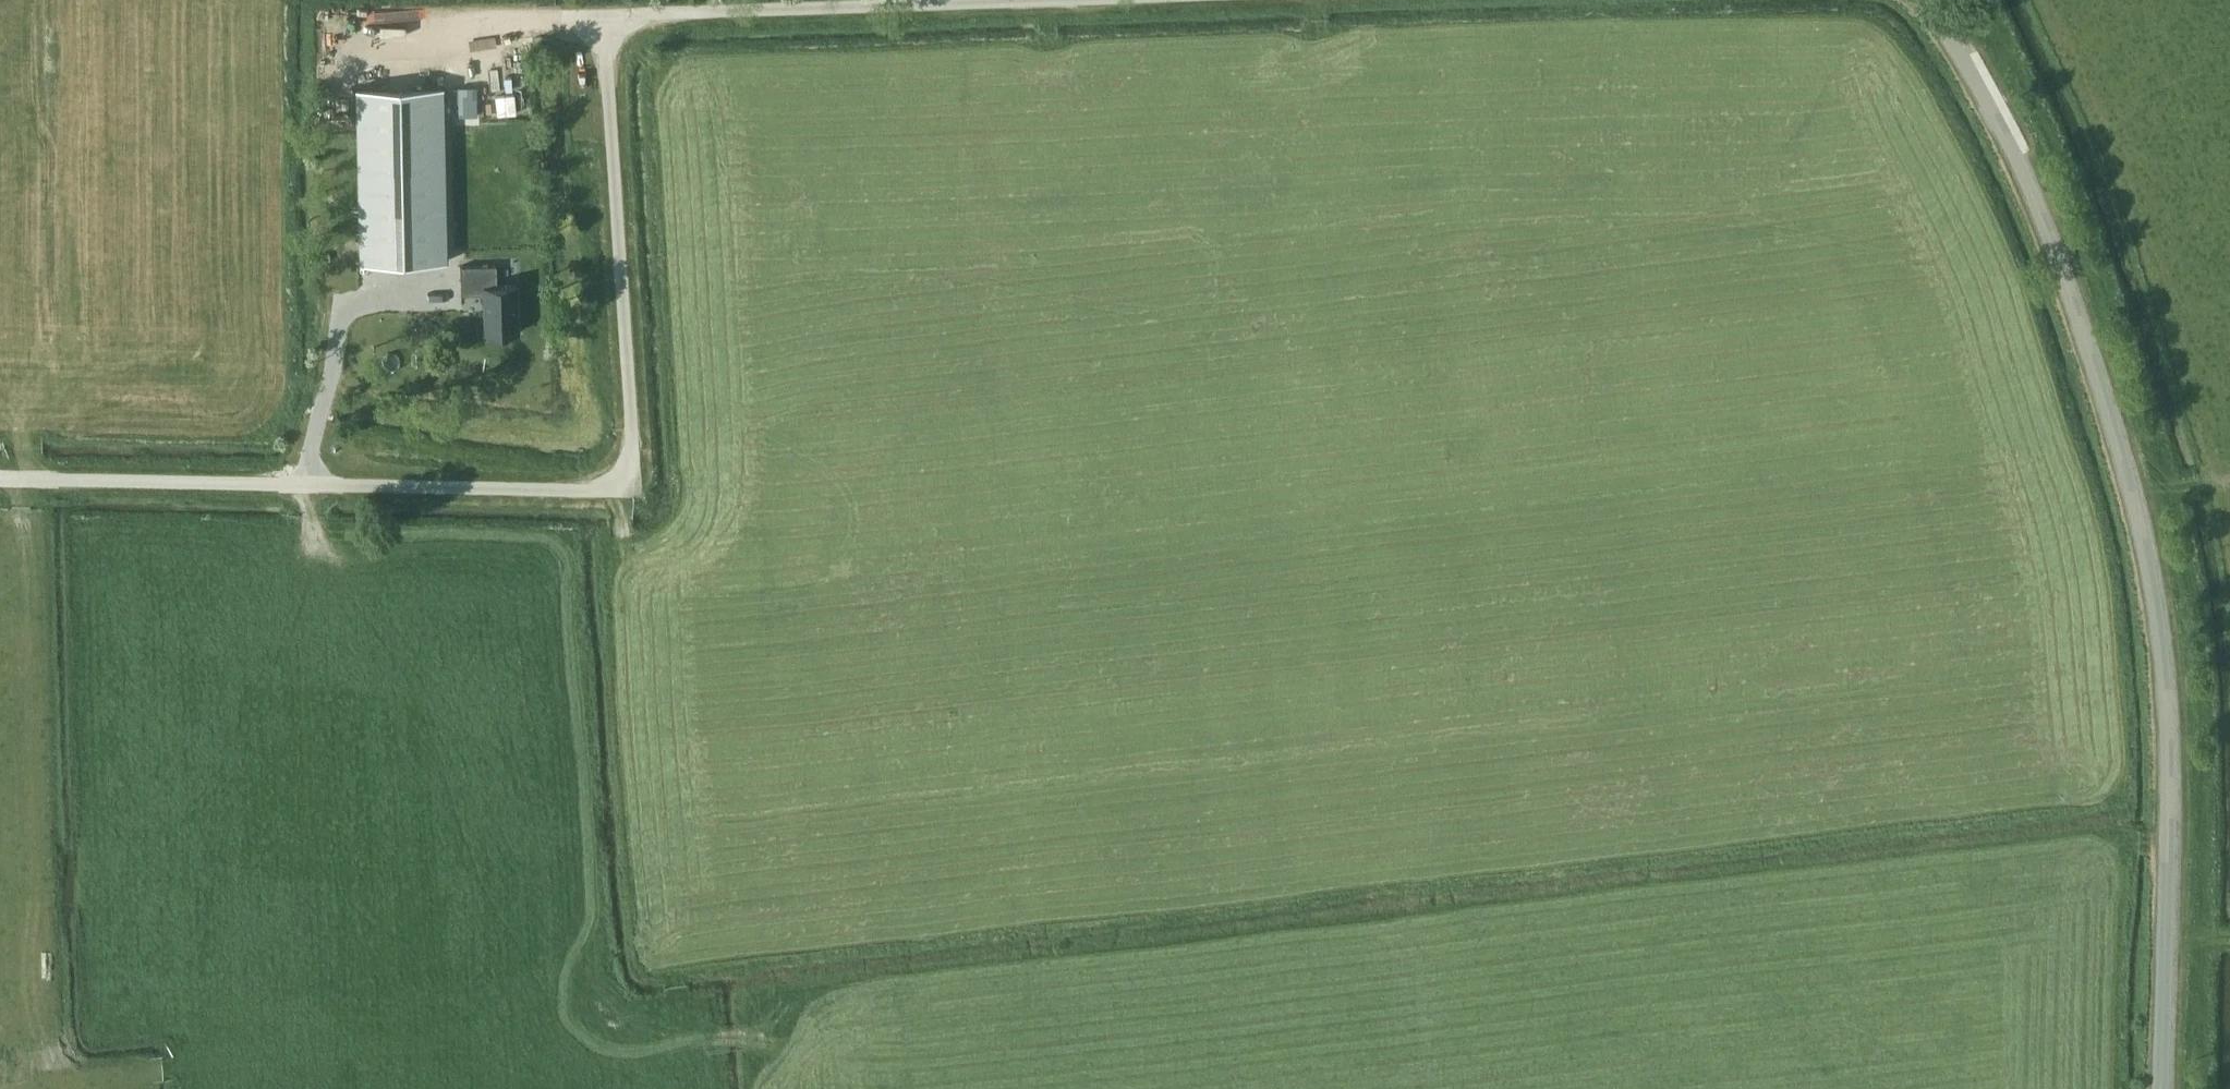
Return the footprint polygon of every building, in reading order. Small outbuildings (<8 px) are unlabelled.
[(446,84),(357,86),(360,261),(449,260),(446,84)] [(484,289),(484,335),(519,335),(518,289),(484,289)]
